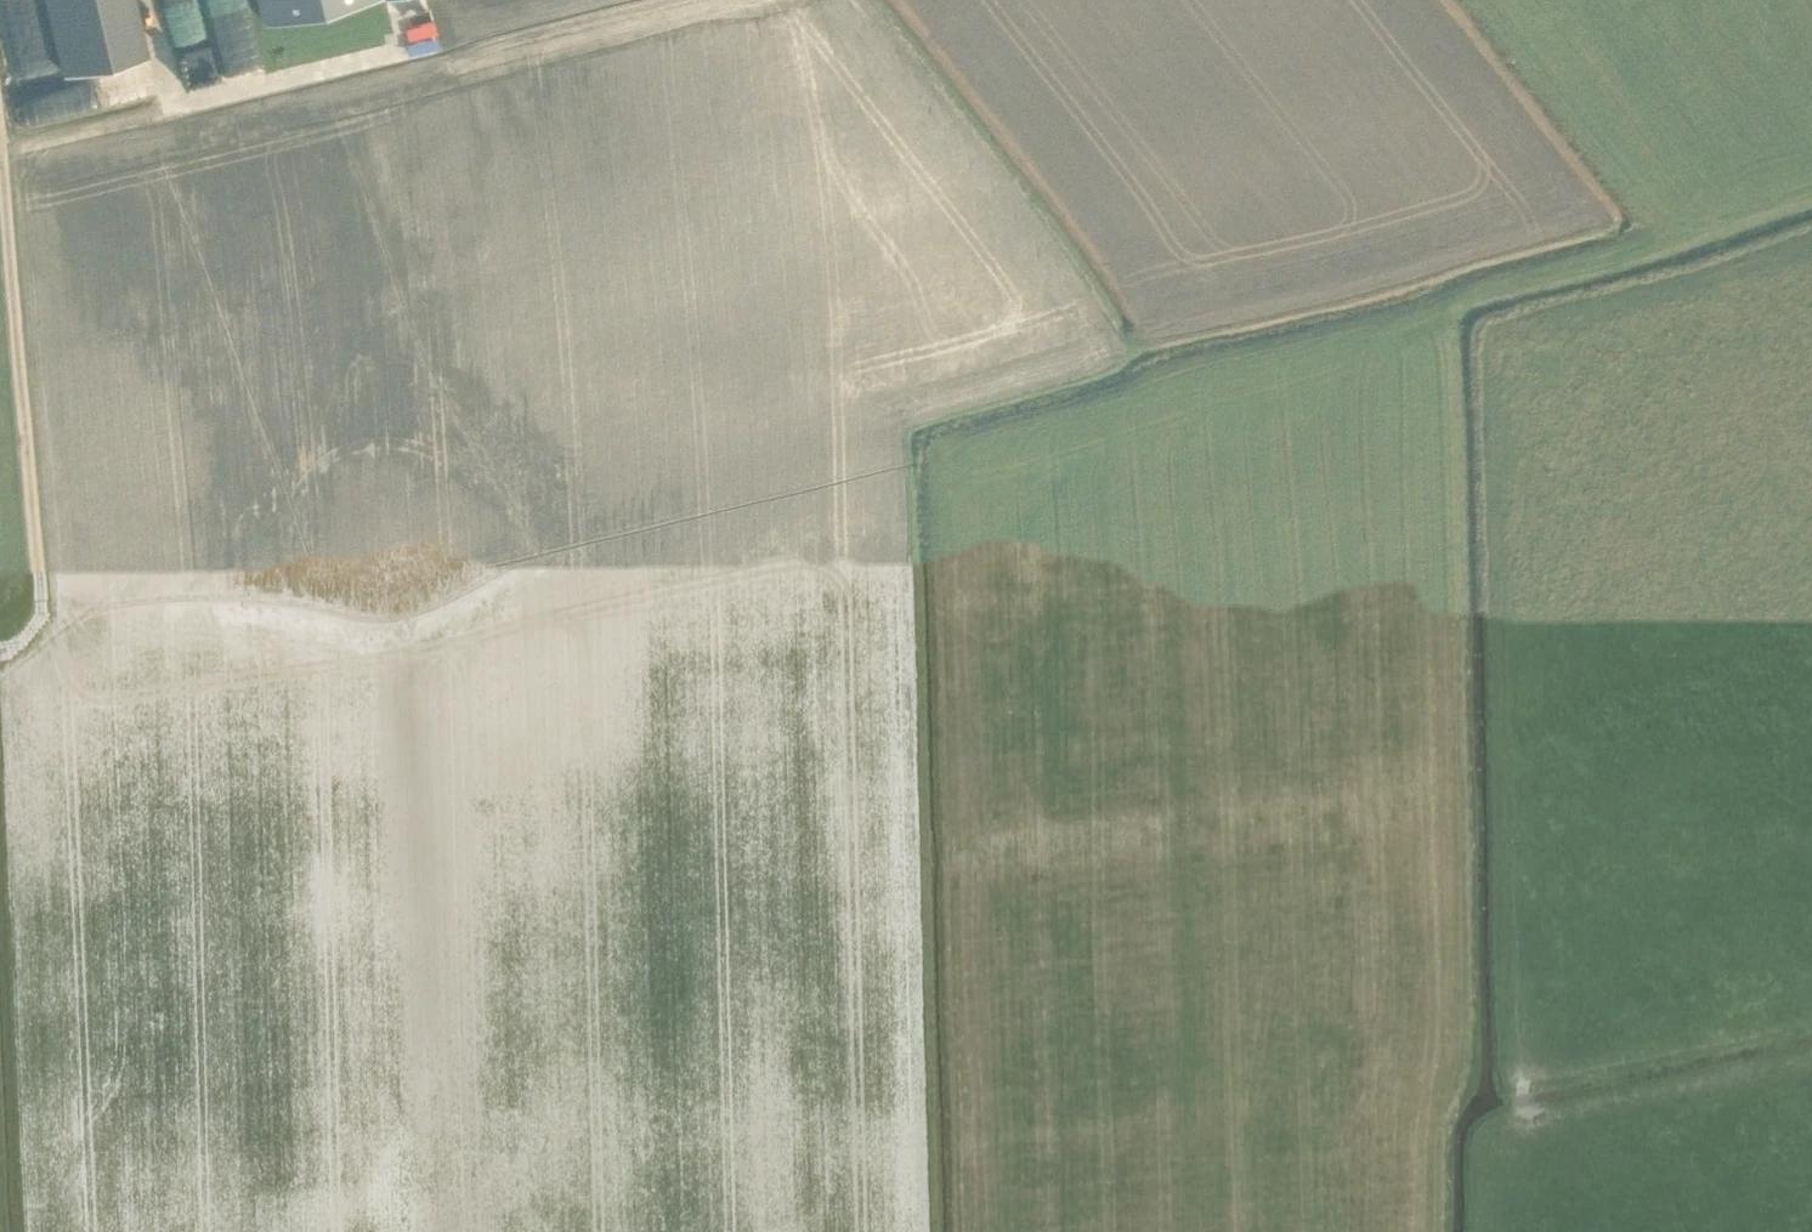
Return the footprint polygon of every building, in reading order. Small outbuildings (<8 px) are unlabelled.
[(53,66),(45,12),(44,0),(15,0),(16,9),(7,11),(8,20),(11,20),(19,71),(53,66)] [(130,0),(91,0),(95,25),(133,17),(130,0)] [(264,21),(353,0),(259,0),(264,21)]
